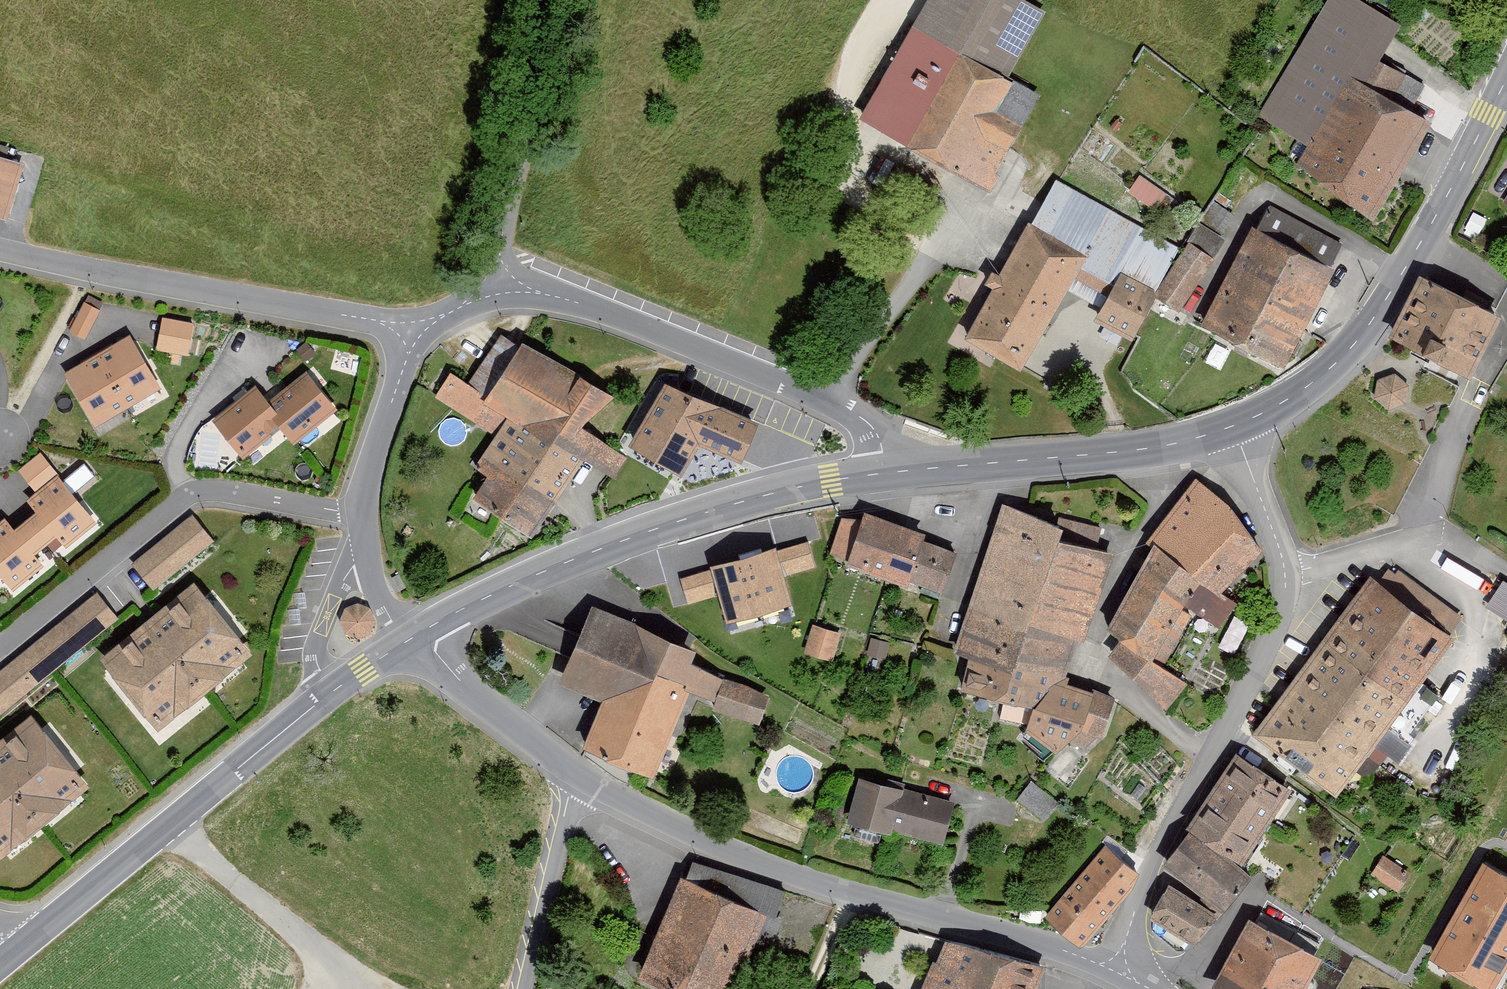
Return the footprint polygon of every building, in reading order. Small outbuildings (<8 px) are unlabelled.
[(1024,0),(936,0),(866,121),(985,189),(1038,97),(1008,80),(1047,13),(1024,0)] [(1310,147),(1300,164),(1376,222),(1435,122),(1393,97),(1406,75),(1382,61),(1403,26),(1359,0),(1332,0),(1261,119),(1310,147)] [(0,155),(0,216),(8,218),(21,160),(0,155)] [(1144,175),(1131,194),(1163,217),(1176,198),(1144,175)] [(1090,259),(1032,226),(967,338),(1025,371),(1090,259)] [(1338,267),(1256,227),(1207,324),(1289,365),(1338,267)] [(1162,296),(1124,275),(1099,319),(1136,340),(1162,296)] [(1506,317),(1427,276),(1395,338),(1475,379),(1506,317)] [(69,329),(85,337),(100,308),(84,299),(69,329)] [(162,315),(156,348),(189,354),(194,321),(162,315)] [(132,336),(67,373),(98,426),(163,389),(132,336)] [(478,497),(537,537),(586,464),(610,479),(624,459),(586,433),(608,400),(531,349),(497,399),(457,372),(438,401),(495,439),(475,468),(491,478),(478,497)] [(313,374),(273,404),(260,387),(216,420),(243,455),(283,425),(296,442),(339,409),(313,374)] [(667,377),(630,441),(680,469),(700,442),(742,461),(761,423),(667,377)] [(1402,377),(1382,384),(1380,401),(1395,408),(1409,404),(1414,389),(1402,377)] [(0,525),(0,571),(17,591),(46,567),(36,555),(58,537),(69,549),(98,525),(59,477),(29,501),(38,512),(16,531),(7,519),(0,525)] [(1267,553),(1198,485),(1158,544),(1113,634),(1125,642),(1114,658),(1173,711),(1190,681),(1165,662),(1190,607),(1223,625),(1237,602),(1229,594),(1267,553)] [(1100,528),(1009,504),(959,654),(972,661),(968,692),(1037,710),(1032,728),(1062,752),(1074,742),(1088,752),(1114,724),(1117,701),(1071,682),(1117,551),(1097,544),(1100,528)] [(947,598),(961,555),(927,539),(927,531),(869,506),(865,517),(847,511),(832,557),(947,598)] [(194,516),(134,565),(156,591),(215,542),(194,516)] [(712,571),(680,580),(688,606),(719,596),(728,626),(795,607),(786,577),(816,568),(808,541),(776,551),(775,547),(711,566),(712,571)] [(1343,796),(1458,635),(1373,574),(1257,735),(1343,796)] [(1491,602),(1506,613),(1506,578),(1491,602)] [(104,659),(162,729),(254,654),(197,584),(104,659)] [(0,674),(0,716),(1,717),(120,621),(98,594),(0,674)] [(341,622),(343,629),(346,634),(350,637),(358,638),(363,637),(367,634),(370,629),(372,626),(372,620),(370,615),(367,611),(364,610),(359,608),(354,608),(349,609),(345,613),(342,617),(341,622)] [(704,647),(597,611),(564,681),(601,702),(591,745),(660,778),(694,692),(714,700),(713,710),(760,726),(771,699),(696,666),(704,647)] [(843,632),(815,622),(805,653),(833,662),(843,632)] [(91,787),(34,717),(0,745),(0,861),(91,787)] [(1294,789),(1244,755),(1194,830),(1167,868),(1229,913),(1256,873),(1247,866),(1294,789)] [(1047,811),(1057,796),(1032,780),(1022,795),(1047,811)] [(955,805),(864,781),(852,825),(943,849),(955,805)] [(1144,876),(1112,849),(1053,919),(1085,946),(1144,876)] [(1412,873),(1389,858),(1376,878),(1400,893),(1412,873)] [(1485,866),(1435,955),(1491,986),(1506,957),(1506,878),(1485,866)] [(689,881),(645,979),(667,988),(736,988),(769,916),(689,881)] [(1207,945),(1221,914),(1168,889),(1153,920),(1207,945)] [(1329,961),(1255,920),(1218,988),(1313,988),(1329,961)] [(950,943),(931,988),(1033,988),(1040,972),(950,943)]
